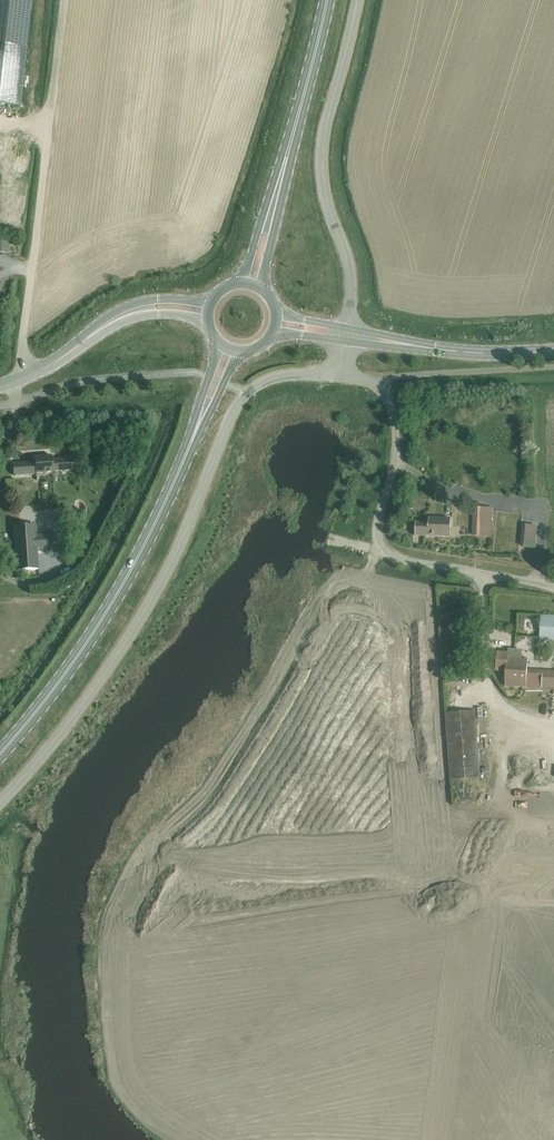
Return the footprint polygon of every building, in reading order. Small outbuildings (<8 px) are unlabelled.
[(19,126),(32,0),(0,0),(0,124),(19,126)] [(7,253),(9,241),(0,240),(0,253),(7,253)] [(447,423),(440,425),(442,433),(449,431),(447,423)] [(35,473),(52,472),(52,471),(73,470),(72,458),(52,460),(51,456),(34,457),(34,462),(12,463),(13,476),(35,474),(35,473)] [(408,505),(407,508),(409,511),(412,511),(415,510),(415,506),(414,504),(410,503),(408,505)] [(480,535),(481,508),(473,507),(472,535),(480,535)] [(415,535),(450,537),(451,519),(428,518),(428,522),(415,522),(415,535)] [(35,525),(13,526),(16,571),(38,569),(36,549),(56,548),(55,534),(36,536),(35,525)] [(537,527),(526,526),(523,546),(535,548),(537,527)] [(541,615),(539,640),(553,641),(553,616),(541,615)] [(496,670),(506,671),(505,686),(526,687),(542,688),(553,688),(553,671),(526,670),(527,659),(507,658),(507,653),(497,652),(496,670)] [(446,713),(450,780),(479,778),(474,711),(446,713)] [(539,750),(553,752),(553,744),(540,742),(539,750)]
